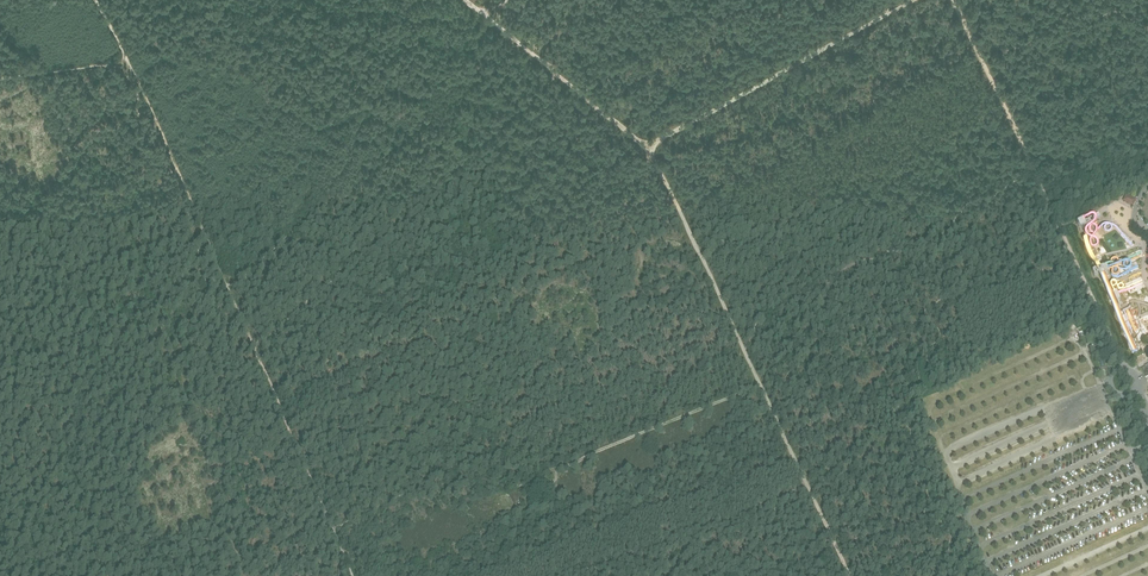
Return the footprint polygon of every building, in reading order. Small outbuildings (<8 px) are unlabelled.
[(1124,198),(1123,201),(1133,206),(1136,200),(1134,199),(1126,195),(1124,198)] [(1083,224),(1077,227),(1080,233),(1086,231),(1086,230),(1087,230),(1091,228),(1090,226),(1089,225),(1084,227),(1084,225),(1083,224)] [(1098,272),(1097,273),(1100,279),(1102,279),(1105,277),(1107,282),(1109,282),(1111,281),(1109,276),(1110,276),(1109,275),(1108,273),(1107,270),(1106,269),(1100,271),(1098,272)] [(523,495),(520,489),(518,490),(518,489),(508,494),(515,506),(524,501),(521,496),(523,495)]
